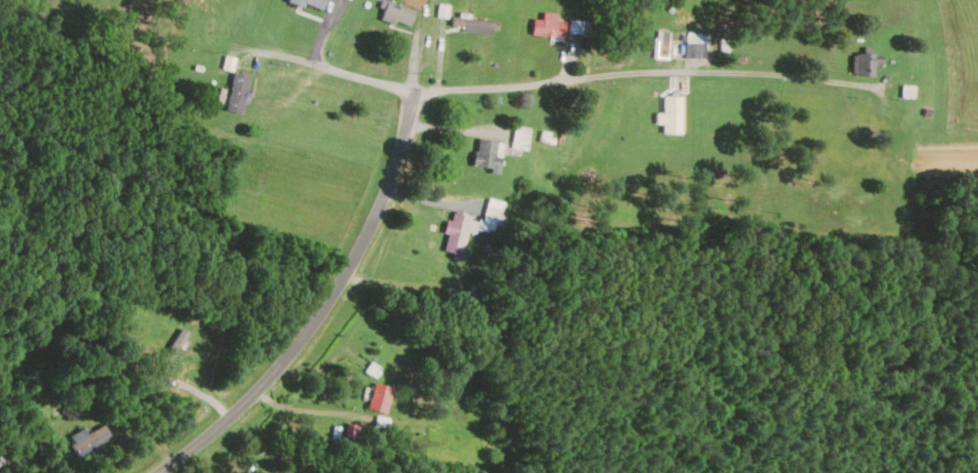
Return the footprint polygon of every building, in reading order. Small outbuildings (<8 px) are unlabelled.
[(323,12),(327,0),(289,0),(323,12)] [(387,0),(382,0),(378,8),(383,10),(380,19),(409,30),(416,11),(387,0)] [(557,22),(557,13),(543,13),(543,20),(532,20),(532,37),(565,37),(565,22),(557,22)] [(453,16),(452,31),(498,34),(499,20),(453,16)] [(707,36),(686,36),(686,59),(707,59),(707,36)] [(875,68),(883,68),(883,55),(853,55),(853,77),(875,77),(875,68)] [(247,73),(230,73),(230,113),(247,113),(247,73)] [(683,134),(683,97),(663,97),(663,115),(658,115),(658,124),(663,124),(663,134),(683,134)] [(529,150),(530,128),(514,128),(514,150),(529,150)] [(502,141),(476,140),(475,169),(501,169),(502,141)] [(503,211),(488,207),(484,221),(499,225),(503,211)] [(460,257),(473,219),(455,213),(442,251),(460,257)] [(393,388),(375,383),(368,409),(386,414),(393,388)] [(78,458),(112,439),(104,425),(87,435),(84,429),(67,438),(78,458)]
